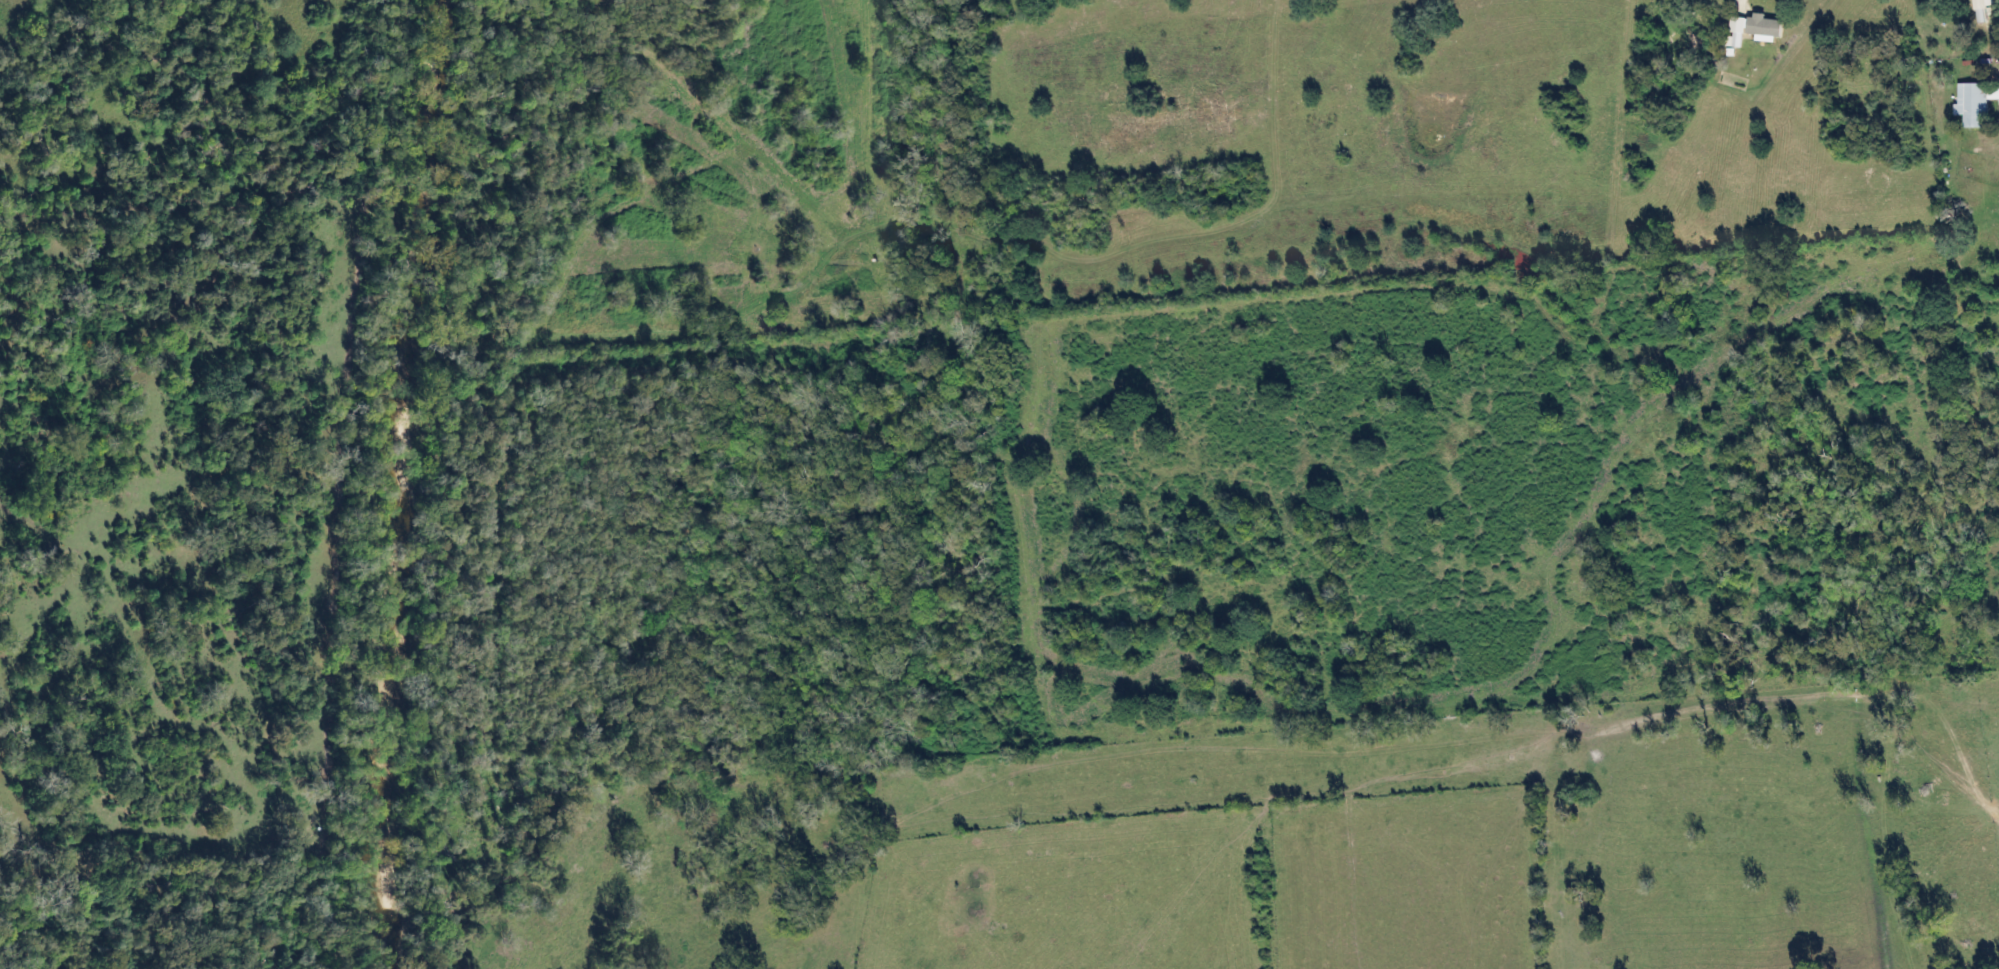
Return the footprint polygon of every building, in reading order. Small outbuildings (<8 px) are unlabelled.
[(1982,23),(1981,0),(1970,0),(1970,23),(1982,23)] [(1953,115),(1959,115),(1959,128),(1982,128),(1982,99),(1996,99),(1996,83),(1954,83),(1953,115)]
